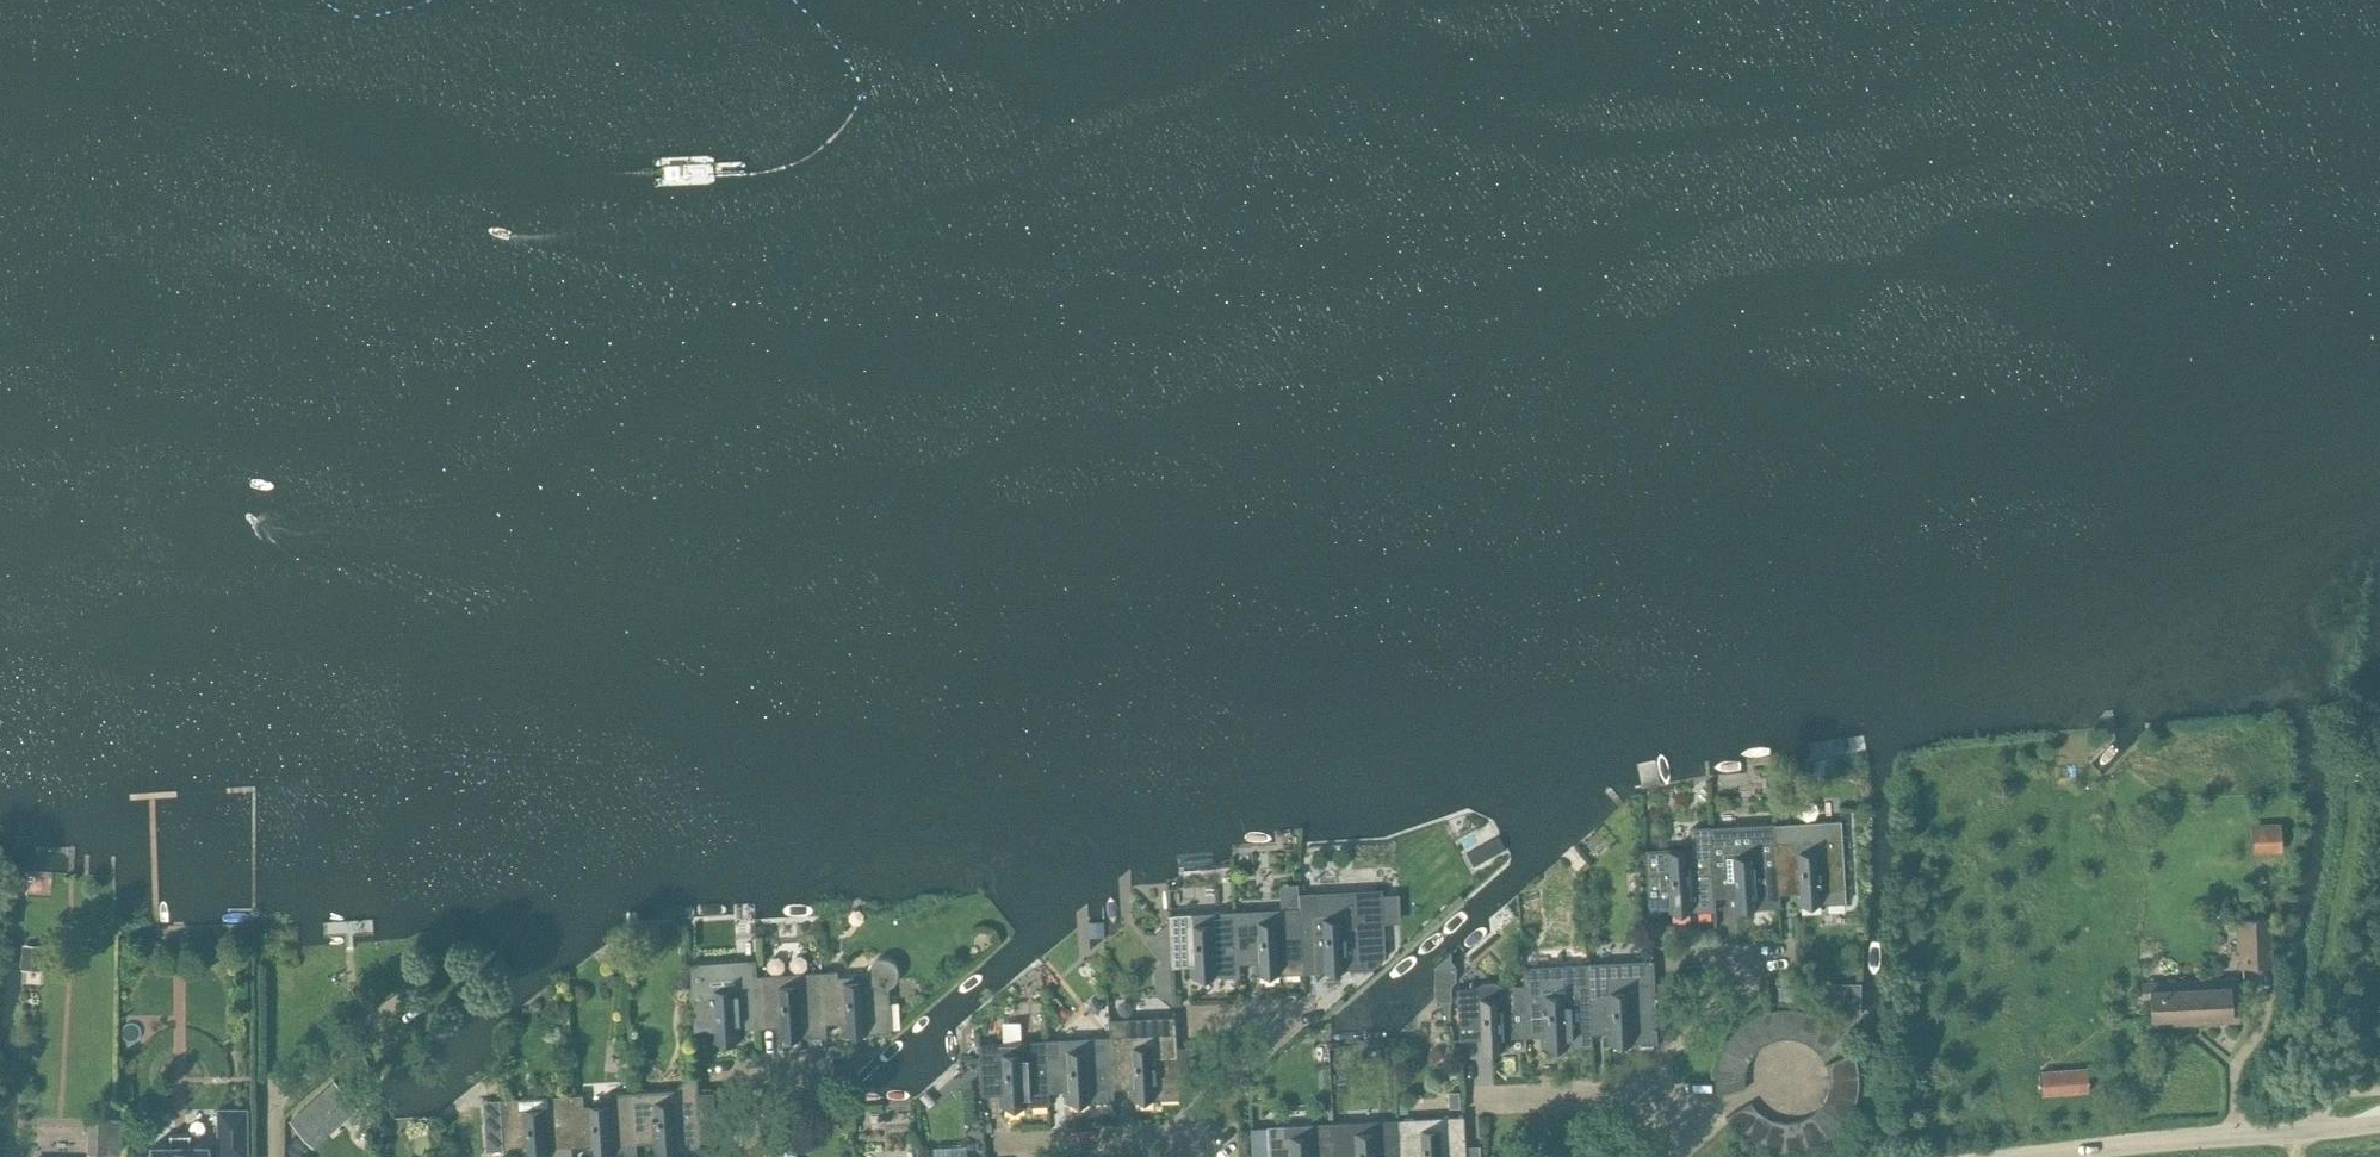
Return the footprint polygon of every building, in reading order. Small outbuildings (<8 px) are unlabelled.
[(1776,824),(1774,825),(1774,827),(1779,893),(1795,892),(1796,905),(1845,903),(1842,837),(1841,820),(1776,824)] [(1713,845),(1711,845),(1714,897),(1715,897),(1731,897),(1731,909),(1779,906),(1779,893),(1774,827),(1772,827),(1771,824),(1757,829),(1757,842),(1713,845)] [(1691,846),(1645,849),(1648,901),(1666,900),(1666,909),(1666,913),(1715,910),(1714,897),(1711,845),(1710,845),(1709,826),(1690,827),(1691,846)] [(1506,849),(1498,836),(1466,854),(1474,867),(1506,849)] [(1300,893),(1300,907),(1303,960),(1318,959),(1318,972),(1350,971),(1372,969),(1385,957),(1383,922),(1382,895),(1382,889),(1300,893)] [(1280,908),(1236,911),(1239,963),(1255,962),(1254,976),(1286,974),(1303,973),(1303,960),(1300,907),(1280,908)] [(1187,913),(1169,914),(1169,921),(1171,966),(1189,966),(1189,979),(1220,977),(1239,976),(1239,963),(1236,911),(1217,912),(1187,913)] [(2242,968),(2272,966),(2269,917),(2239,919),(2242,968)] [(1664,938),(1655,939),(1655,948),(1665,948),(1664,938)] [(40,950),(28,949),(27,970),(40,971),(40,950)] [(1447,958),(1434,969),(1434,997),(1436,999),(1438,1001),(1450,1001),(1450,998),(1450,986),(1455,980),(1455,966),(1450,960),(1450,956),(1448,956),(1447,958)] [(839,970),(822,971),(826,1023),(842,1022),(842,1035),(891,1032),(888,988),(891,986),(895,983),(897,980),(898,977),(898,972),(898,970),(897,967),(896,964),(893,961),(887,958),(881,958),(878,958),(875,959),(873,961),(871,963),(868,968),(867,971),(867,974),(839,977),(839,970)] [(702,962),(688,963),(690,979),(694,1031),(711,1031),(712,1043),(742,1042),(741,1028),(761,1027),(759,996),(758,975),(757,959),(702,962)] [(1536,984),(1522,984),(1524,1036),(1543,1036),(1543,1048),(1589,1046),(1588,982),(1588,963),(1568,968),(1569,975),(1536,976),(1536,984)] [(822,971),(758,975),(759,996),(761,1027),(776,1026),(776,1039),(826,1037),(826,1032),(826,1023),(822,971)] [(607,975),(607,986),(619,987),(620,976),(607,975)] [(2168,988),(2149,989),(2150,997),(2151,1019),(2156,1019),(2156,1027),(2198,1024),(2240,1021),(2239,1008),(2232,1008),(2231,995),(2238,994),(2237,978),(2168,982),(2168,988)] [(1609,981),(1588,982),(1589,1046),(1592,1046),(1592,1033),(1606,1033),(1607,1045),(1631,1045),(1633,1045),(1633,1043),(1638,1043),(1638,1044),(1657,1044),(1657,1027),(1656,1001),(1670,1001),(1671,1001),(1671,980),(1669,980),(1656,980),(1653,980),(1609,981)] [(1476,986),(1457,988),(1458,1009),(1459,1039),(1478,1038),(1478,1052),(1508,1050),(1507,1037),(1524,1036),(1522,984),(1504,985),(1495,981),(1481,981),(1476,986)] [(1807,983),(1804,983),(1780,985),(1779,985),(1780,999),(1808,997),(1807,983)] [(1171,988),(1156,989),(1172,1003),(1171,988)] [(1450,1001),(1438,1001),(1446,1020),(1450,1020),(1450,1001)] [(1760,1014),(1755,1017),(1768,1043),(1770,1041),(1773,1040),(1781,1038),(1776,1009),(1770,1011),(1764,1012),(1760,1014)] [(1781,1009),(1776,1009),(1781,1038),(1784,1038),(1787,1037),(1795,1039),(1800,1010),(1794,1009),(1787,1009),(1781,1009)] [(1800,1010),(1795,1039),(1797,1039),(1802,1040),(1810,1044),(1820,1028),(1826,1020),(1821,1017),(1809,1012),(1804,1011),(1800,1010)] [(1741,1027),(1738,1029),(1757,1050),(1758,1049),(1761,1046),(1768,1043),(1755,1017),(1749,1020),(1741,1027)] [(1820,1028),(1810,1044),(1814,1047),(1820,1053),(1842,1034),(1841,1033),(1833,1025),(1829,1022),(1826,1020),(1820,1028)] [(1725,1046),(1724,1048),(1749,1061),(1750,1060),(1755,1052),(1757,1050),(1738,1029),(1733,1034),(1725,1046)] [(1130,1035),(1109,1036),(1109,1041),(1112,1088),(1113,1088),(1129,1088),(1129,1100),(1154,1100),(1181,1099),(1179,1081),(1177,1047),(1176,1033),(1130,1035)] [(1065,1038),(1045,1039),(1046,1063),(1048,1092),(1049,1092),(1065,1091),(1065,1104),(1089,1103),(1090,1103),(1090,1101),(1095,1101),(1095,1102),(1113,1102),(1112,1088),(1109,1041),(1109,1036),(1097,1036),(1065,1038)] [(1022,1040),(979,1043),(979,1057),(981,1095),(1000,1094),(1000,1107),(1031,1106),(1031,1105),(1034,1105),(1034,1106),(1047,1106),(1048,1106),(1048,1092),(1046,1063),(1045,1039),(1044,1039),(1022,1040)] [(1717,1067),(1717,1070),(1746,1073),(1749,1062),(1749,1061),(1724,1048),(1721,1052),(1717,1067)] [(1854,1053),(1827,1064),(1830,1077),(1830,1080),(1859,1078),(1859,1077),(1854,1053)] [(2088,1069),(2039,1072),(2041,1095),(2089,1091),(2088,1069)] [(1717,1070),(1716,1074),(1716,1082),(1717,1094),(1745,1089),(1745,1077),(1745,1073),(1746,1073),(1717,1070)] [(653,1090),(633,1091),(636,1143),(637,1143),(652,1142),(653,1155),(682,1154),(702,1152),(701,1140),(700,1116),(715,1115),(714,1091),(699,1092),(699,1091),(699,1088),(699,1087),(698,1077),(686,1078),(679,1085),(679,1088),(653,1090)] [(1829,1090),(1828,1093),(1843,1097),(1856,1100),(1856,1099),(1858,1093),(1858,1087),(1859,1078),(1830,1080),(1829,1090)] [(1460,1090),(1448,1091),(1449,1107),(1460,1107),(1460,1090)] [(567,1095),(570,1147),(588,1146),(588,1156),(621,1156),(637,1156),(637,1143),(636,1143),(633,1091),(613,1092),(614,1103),(586,1105),(585,1094),(567,1095)] [(1821,1105),(1821,1106),(1845,1122),(1845,1121),(1847,1120),(1856,1100),(1843,1097),(1828,1093),(1824,1102),(1821,1105)] [(502,1098),(505,1150),(522,1149),(523,1156),(571,1156),(570,1147),(567,1095),(518,1098),(502,1098)] [(316,1096),(289,1119),(313,1147),(340,1124),(316,1096)] [(1751,1103),(1725,1117),(1730,1122),(1743,1136),(1760,1112),(1757,1111),(1751,1103)] [(1814,1113),(1812,1114),(1828,1138),(1833,1135),(1845,1122),(1821,1106),(1814,1113)] [(247,1109),(219,1109),(219,1156),(222,1156),(245,1156),(248,1156),(247,1109)] [(1760,1112),(1743,1136),(1764,1148),(1765,1148),(1773,1121),(1760,1112)] [(1810,1116),(1800,1120),(1809,1147),(1813,1146),(1828,1138),(1812,1114),(1810,1116)] [(1398,1119),(1400,1156),(1466,1156),(1464,1118),(1464,1115),(1463,1115),(1398,1119)] [(90,1123),(89,1152),(107,1153),(108,1123),(108,1119),(90,1119),(90,1123)] [(1333,1122),(1335,1156),(1400,1156),(1398,1119),(1379,1120),(1379,1121),(1380,1131),(1354,1133),(1349,1133),(1349,1123),(1349,1121),(1333,1122)] [(1798,1122),(1787,1121),(1787,1151),(1799,1150),(1809,1147),(1800,1120),(1798,1122)] [(1773,1121),(1765,1148),(1769,1149),(1775,1150),(1781,1151),(1787,1151),(1787,1121),(1774,1121),(1773,1121)] [(1250,1127),(1252,1156),(1335,1156),(1333,1122),(1310,1124),(1267,1126),(1250,1127)] [(488,1130),(484,1130),(485,1151),(503,1150),(502,1129),(488,1130)] [(777,1147),(778,1156),(794,1156),(797,1153),(797,1146),(791,1141),(791,1133),(789,1132),(777,1147)] [(152,1146),(152,1156),(210,1156),(209,1145),(191,1145),(191,1138),(191,1136),(191,1133),(189,1133),(189,1134),(182,1134),(179,1134),(173,1134),(170,1134),(170,1136),(171,1136),(171,1143),(170,1143),(170,1146),(152,1146)]
